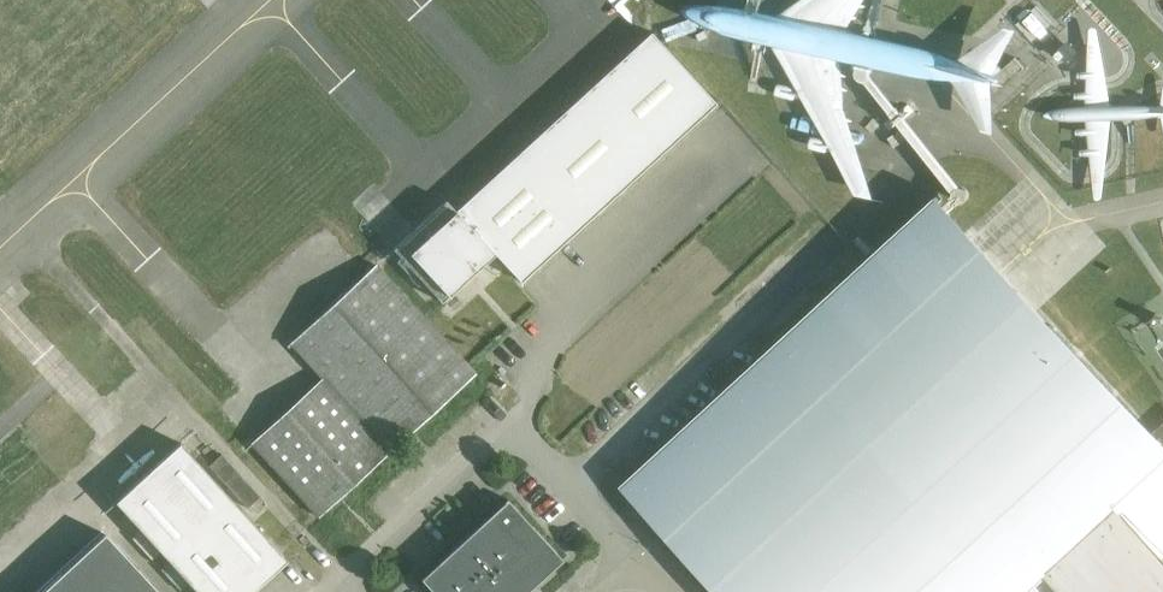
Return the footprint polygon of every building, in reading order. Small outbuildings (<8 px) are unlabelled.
[(446,200),(393,249),(441,302),(495,253),(521,281),(716,103),(651,32),(456,211),(446,200)] [(852,138),(832,53),(812,57),(822,98),(803,102),(807,119),(809,118),(812,133),(827,130),(843,197),(866,192),(854,137),(852,138)] [(987,83),(997,93),(1024,68),(1015,57),(987,83)] [(949,216),(960,206),(965,206),(968,203),(969,200),(969,196),(968,193),(966,190),(963,189),(960,187),(874,80),(873,77),(872,73),(875,71),(875,70),(859,66),(857,70),(856,75),(857,79),(862,84),(866,84),(953,196),(953,200),(943,210),(949,216)] [(1049,325),(999,271),(966,235),(949,216),(943,210),(937,203),(942,199),(938,195),(867,259),(622,485),(626,489),(628,487),(725,591),(1162,591),(1162,447),(1155,438),(1052,327),(1053,327),(1050,324),(1049,325)] [(318,514),(340,493),(348,487),(405,434),(475,371),(377,264),(371,270),(299,335),(291,343),(321,376),(250,441),(252,443),(318,514)] [(190,454),(179,442),(115,501),(126,513),(198,591),(250,591),(286,559),(213,479),(190,454)] [(507,499),(421,578),(433,591),(516,591),(558,554),(507,499)] [(104,533),(40,591),(159,591),(104,533)]
